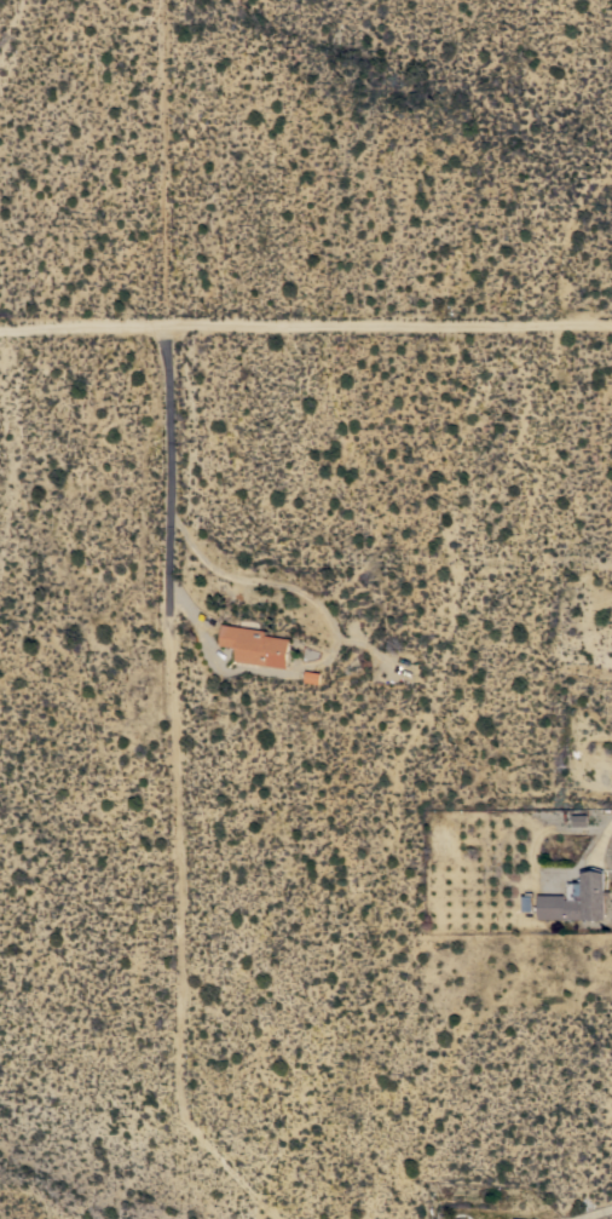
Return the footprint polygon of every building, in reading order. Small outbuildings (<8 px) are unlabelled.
[(266,636),(290,639),(287,668),(235,661),(237,648),(220,645),(223,623),(267,631),(266,636)] [(321,673),(318,684),(304,682),(305,671),(321,673)] [(588,815),(588,826),(572,826),(573,815),(588,815)] [(606,891),(611,891),(611,897),(606,897),(605,919),(584,919),(537,919),(537,895),(565,895),(565,899),(567,899),(567,882),(575,882),(575,881),(582,881),(582,870),(594,867),(605,870),(605,873),(606,873),(606,891)]
